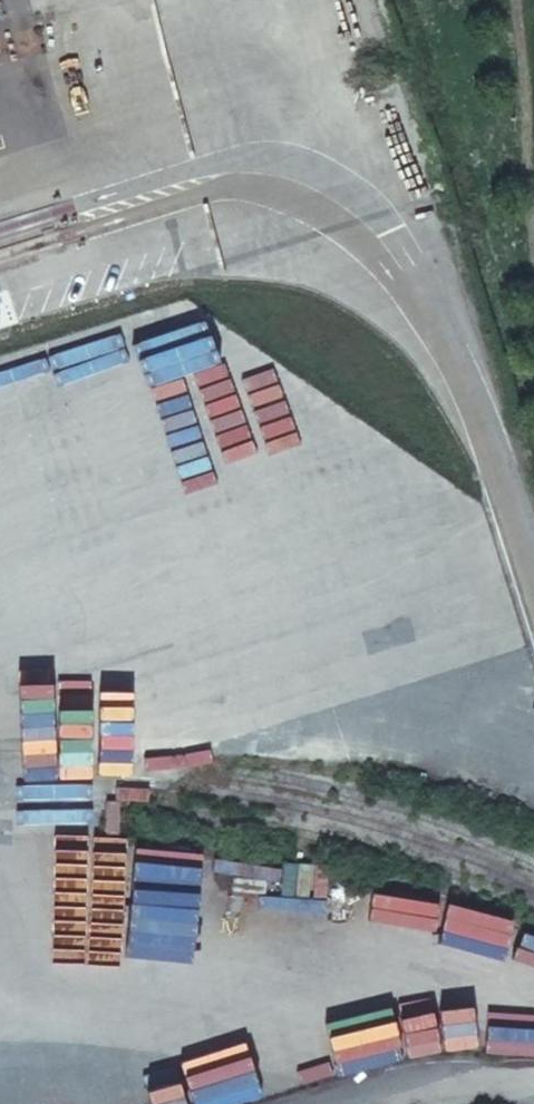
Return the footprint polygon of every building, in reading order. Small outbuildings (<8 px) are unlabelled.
[(300,1035),(236,1055),(250,1097),(313,1076),(300,1035)]
